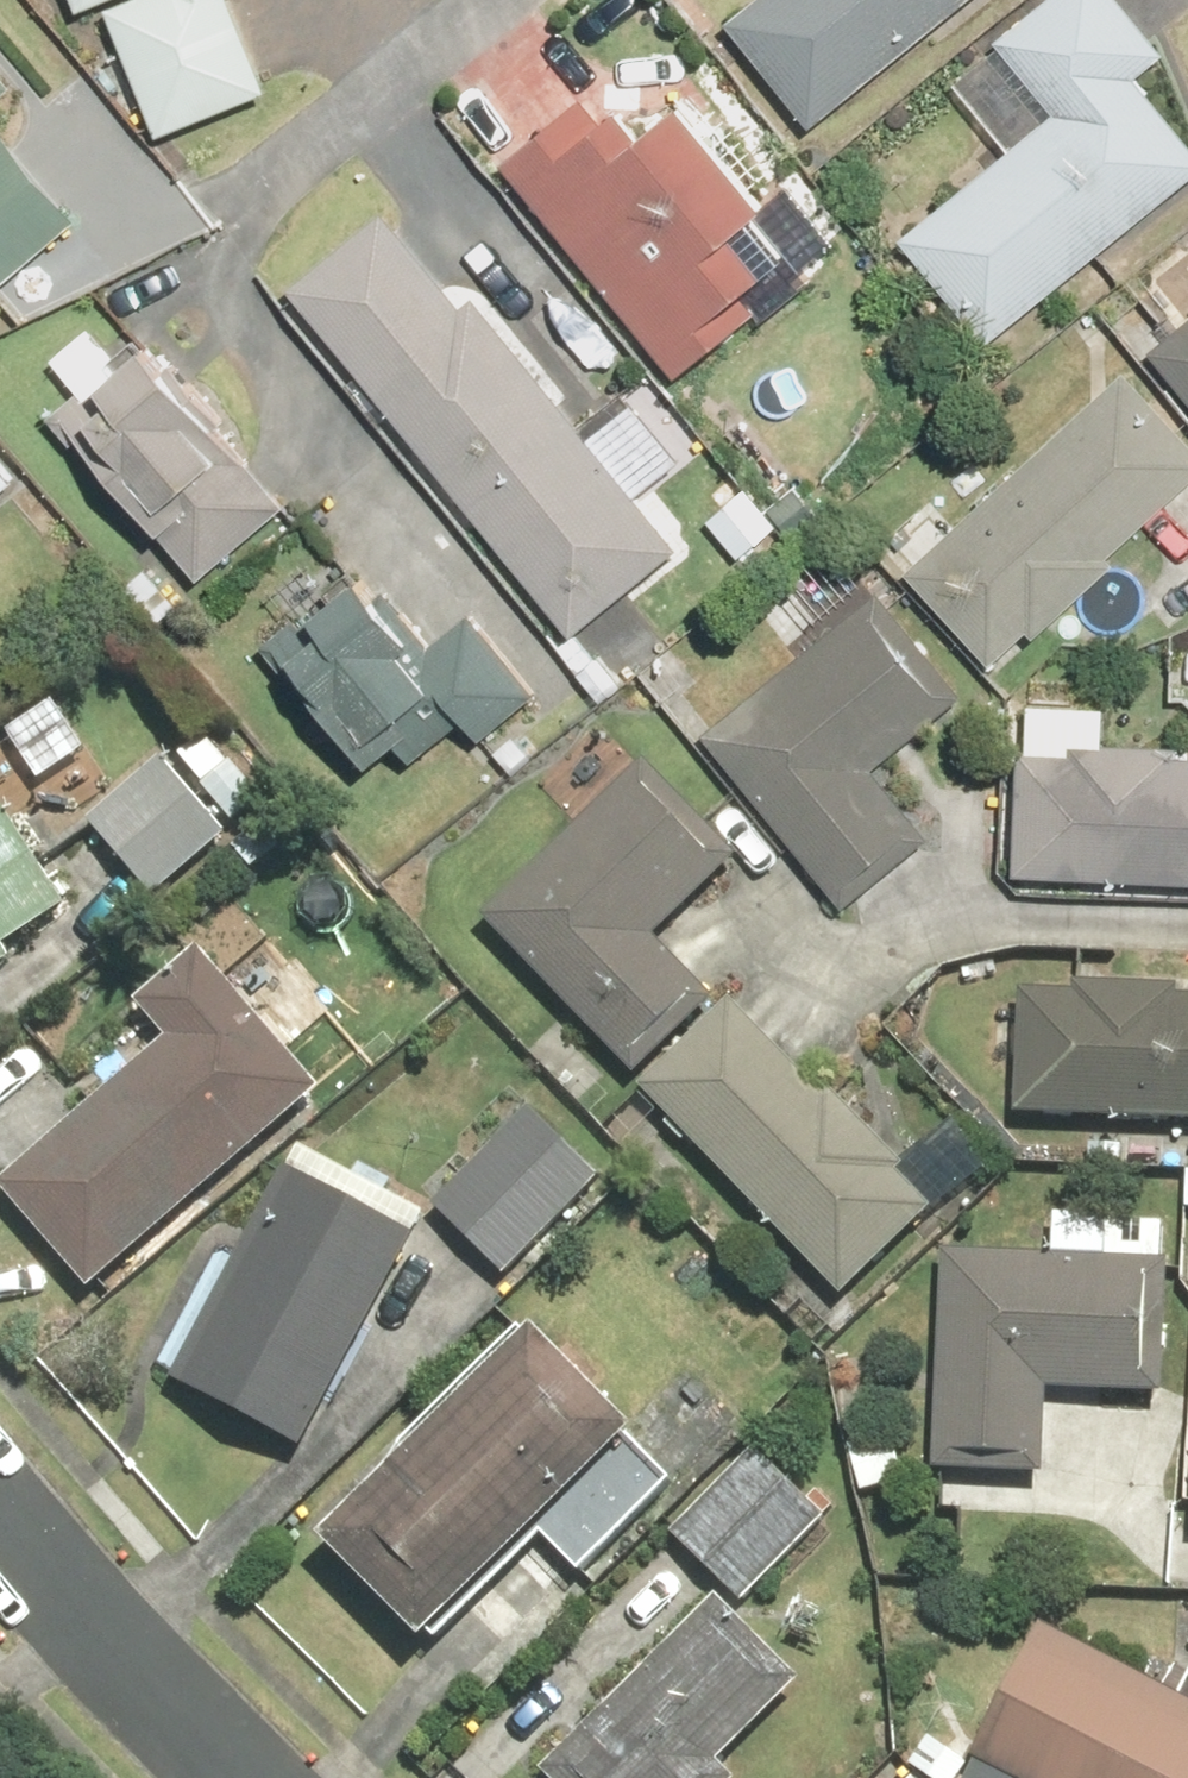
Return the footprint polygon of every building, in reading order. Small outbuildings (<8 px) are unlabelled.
[(89,13),(121,0),(83,0),(89,13)] [(169,138),(281,93),(243,0),(147,0),(117,12),(169,138)] [(821,127),(978,0),(775,0),(741,28),(821,127)] [(997,343),(1187,188),(1187,127),(1149,80),(1177,57),(1130,0),(1060,0),(1010,41),(1070,113),(912,241),(997,343)] [(31,88),(0,53),(0,115),(31,88)] [(596,92),(510,164),(688,376),(760,317),(749,303),(779,278),(751,245),(790,212),(705,109),(667,141),(637,105),(619,120),(596,92)] [(2,295),(90,220),(0,115),(0,293),(2,295)] [(395,214),(300,291),(582,637),(690,550),(483,297),(470,307),(395,214)] [(1164,355),(1187,385),(1187,336),(1164,355)] [(134,401),(111,420),(149,466),(132,480),(211,578),(297,509),(168,350),(123,386),(134,401)] [(917,573),(1002,666),(1187,496),(1187,428),(1137,372),(917,573)] [(26,482),(0,452),(0,504),(26,482)] [(724,516),(715,524),(746,561),(785,528),(734,469),(705,494),(724,516)] [(439,647),(383,580),(335,619),(344,629),(311,656),(350,703),(341,709),(389,766),(412,747),(426,763),(478,720),(494,740),(548,695),(480,613),(439,647)] [(891,592),(714,735),(855,907),(934,843),(877,773),(974,695),(891,592)] [(70,698),(14,734),(47,785),(103,749),(70,698)] [(1031,752),(1026,878),(1187,885),(1187,748),(1082,744),(1081,754),(1031,752)] [(173,762),(99,823),(164,900),(237,839),(173,762)] [(657,762),(493,919),(646,1078),(726,1002),(667,940),(751,859),(657,762)] [(22,963),(13,950),(79,907),(9,801),(0,807),(0,977),(22,963)] [(182,1044),(12,1189),(103,1294),(337,1094),(215,952),(150,1007),(182,1044)] [(1031,993),(1026,1118),(1187,1124),(1187,990),(1086,986),(1086,996),(1031,993)] [(742,1002),(649,1088),(853,1300),(944,1213),(938,1204),(963,1190),(983,1182),(1002,1178),(991,1170),(985,1164),(979,1153),(975,1141),(963,1148),(947,1155),(931,1163),(915,1169),(842,1093),(837,1098),(742,1002)] [(543,1110),(444,1207),(514,1278),(613,1181),(543,1110)] [(295,1169),(183,1382),(315,1451),(427,1238),(295,1169)] [(1179,1264),(954,1255),(945,1472),(1055,1477),(1059,1393),(1174,1397),(1179,1264)] [(530,1319),(316,1531),(429,1644),(543,1531),(574,1561),(662,1473),(619,1430),(630,1418),(530,1319)] [(766,1450),(681,1535),(752,1605),(836,1520),(766,1450)] [(554,1774),(558,1777),(746,1777),(733,1765),(815,1685),(731,1600),(554,1774)] [(1057,1630),(987,1761),(1019,1777),(1187,1777),(1187,1699),(1057,1630)]
